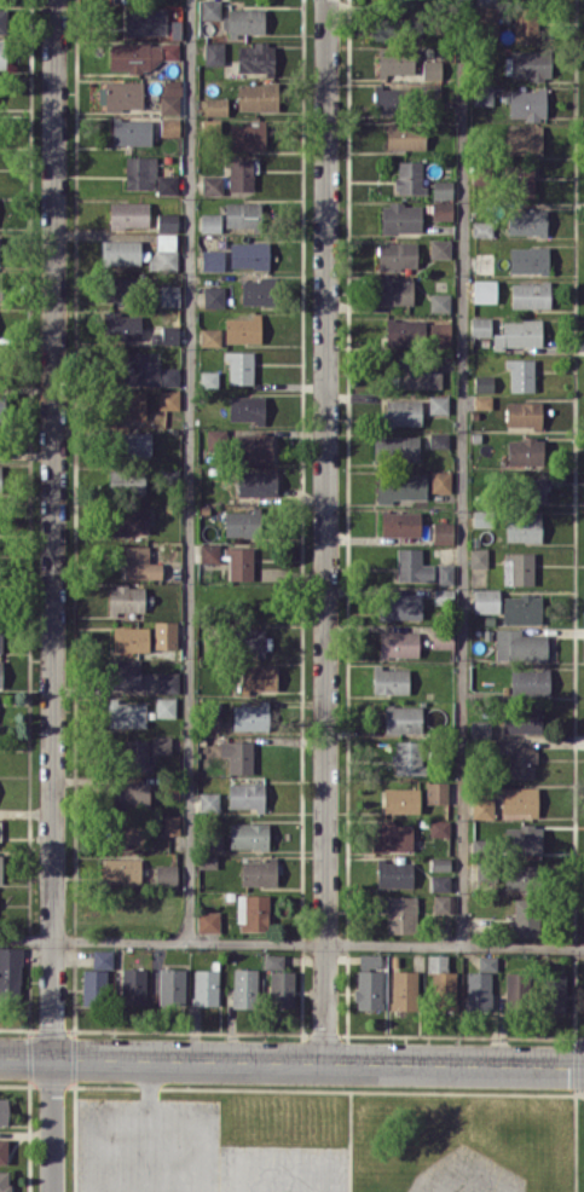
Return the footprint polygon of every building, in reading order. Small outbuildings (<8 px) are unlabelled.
[(220,0),(201,0),(201,19),(220,19),(220,0)] [(125,7),(126,34),(166,33),(166,6),(125,7)] [(498,37),(497,6),(474,7),(475,38),(498,37)] [(264,34),(264,8),(229,9),(229,17),(222,17),(222,28),(229,28),(229,35),(264,34)] [(399,39),(401,16),(373,14),(372,37),(399,39)] [(513,42),(540,43),(541,19),(514,18),(513,42)] [(223,65),(224,42),(205,41),(204,64),(223,65)] [(237,45),(237,70),(273,71),(274,42),(252,41),(252,45),(237,45)] [(109,43),(110,69),(129,69),(129,70),(159,69),(159,58),(178,58),(178,42),(109,43)] [(379,74),(414,73),(414,48),(378,49),(379,74)] [(550,79),(551,51),(510,50),(510,78),(550,79)] [(422,78),(442,78),(442,60),(422,60),(422,78)] [(160,113),(179,113),(180,80),(161,79),(160,113)] [(142,82),(100,81),(100,108),(142,109),(142,82)] [(238,110),(279,110),(278,83),(238,83),(238,110)] [(440,84),(424,85),(424,100),(440,100),(440,84)] [(493,105),(493,85),(472,85),(473,105),(493,105)] [(404,111),(405,89),(374,88),(373,110),(404,111)] [(509,90),(509,118),(546,118),(546,89),(509,90)] [(227,115),(227,97),(205,97),(205,114),(227,115)] [(160,117),(160,135),(180,135),(180,117),(160,117)] [(151,119),(112,119),(113,145),(151,144),(151,119)] [(229,149),(265,149),(265,122),(229,123),(229,149)] [(386,149),(426,149),(425,123),(386,123),(386,149)] [(542,155),(542,129),(507,128),(506,154),(542,155)] [(155,156),(126,156),(126,189),(155,189),(155,156)] [(252,157),(228,158),(229,192),(253,192),(252,157)] [(424,161),(397,160),(396,193),(423,193),(424,161)] [(534,197),(534,165),(506,164),(506,197),(534,197)] [(177,174),(157,175),(157,193),(177,193),(177,174)] [(202,194),(222,194),(221,175),(202,175),(202,194)] [(452,180),(433,180),(432,198),(452,198),(452,180)] [(452,219),(452,201),(431,202),(432,220),(452,219)] [(148,202),(109,202),(110,227),(149,227),(148,202)] [(225,227),(259,227),(259,203),(225,202),(225,227)] [(382,203),(381,231),(421,232),(422,204),(382,203)] [(546,208),(507,209),(508,235),(547,234),(546,208)] [(177,213),(157,212),(157,231),(177,231),(177,213)] [(220,213),(200,213),(200,232),(220,232),(220,213)] [(492,236),(492,221),(472,221),(472,237),(492,236)] [(176,233),(153,233),(154,269),(176,269),(176,233)] [(450,258),(450,239),(430,239),(430,258),(450,258)] [(140,240),(101,240),(101,264),(140,264),(140,240)] [(230,242),(230,268),(269,268),(269,242),(230,242)] [(417,243),(378,242),(378,268),(416,269),(417,243)] [(548,246),(510,247),(510,272),(549,271),(548,246)] [(224,250),(202,249),(202,270),(223,270),(224,250)] [(242,304),(272,304),(272,279),(241,279),(242,304)] [(413,304),(413,280),(377,279),(376,304),(413,304)] [(496,302),(497,280),(473,279),(473,302),(496,302)] [(511,308),(550,307),(550,283),(511,283),(511,308)] [(127,300),(127,284),(103,284),(103,300),(127,300)] [(160,306),(179,306),(179,284),(159,285),(160,306)] [(225,307),(224,286),(203,286),(204,307),(225,307)] [(430,311),(451,312),(451,293),(430,293),(430,311)] [(140,340),(141,313),(105,313),(105,339),(140,340)] [(225,316),(225,342),(261,342),(260,316),(225,316)] [(471,335),(490,336),(490,318),(471,317),(471,335)] [(386,345),(424,344),(423,319),(386,320),(386,345)] [(542,320),(502,319),(502,333),(493,333),(493,346),(541,347),(542,320)] [(451,323),(430,322),(429,347),(450,348),(451,323)] [(178,343),(179,325),(161,325),(161,333),(151,332),(150,343),(178,343)] [(220,328),(201,328),(201,346),(220,346),(220,328)] [(227,384),(253,383),(253,351),(227,351),(227,384)] [(179,384),(179,366),(159,366),(159,361),(149,361),(149,352),(124,352),(124,385),(179,384)] [(398,388),(442,387),(441,356),(397,357),(398,388)] [(533,358),(508,359),(509,391),(534,391),(533,358)] [(493,391),(493,375),(474,375),(474,391),(493,391)] [(159,408),(179,409),(179,390),(159,390),(159,408)] [(145,418),(145,392),(115,393),(116,419),(145,418)] [(264,421),(264,395),(229,396),(229,422),(264,421)] [(449,413),(449,395),(428,395),(429,413),(449,413)] [(492,395),(474,395),(475,408),(492,408),(492,395)] [(421,424),(421,400),(385,400),(386,425),(421,424)] [(541,401),(505,401),(505,427),(541,427),(541,401)] [(150,457),(150,432),(116,431),(116,456),(150,457)] [(237,432),(236,463),(273,463),(273,433),(237,432)] [(430,447),(449,447),(449,432),(430,433),(430,447)] [(373,461),(419,460),(419,435),(373,436),(373,461)] [(506,463),(544,465),(545,440),(508,438),(506,463)] [(144,494),(145,468),(110,467),(109,493),(144,494)] [(277,470),(237,471),(238,496),(277,495),(277,470)] [(451,470),(431,470),(432,492),(451,492),(451,470)] [(377,503),(392,503),(392,498),(426,499),(426,474),(377,474),(377,503)] [(547,501),(546,475),(521,475),(522,501),(547,501)] [(149,533),(148,509),(110,510),(110,534),(149,533)] [(381,535),(420,535),(421,511),(382,510),(381,535)] [(258,511),(225,511),(225,536),(258,536),(258,511)] [(541,541),(542,513),(506,512),(505,541),(541,541)] [(453,544),(453,522),(433,522),(433,544),(453,544)] [(220,562),(220,542),(200,542),(200,562),(220,562)] [(161,578),(162,562),(148,562),(149,545),(124,545),(124,578),(161,578)] [(227,547),(228,580),(253,579),(252,547),(227,547)] [(434,564),(422,564),(422,548),(397,547),(396,580),(434,581),(434,564)] [(487,548),(470,548),(470,567),(488,567),(487,548)] [(503,585),(534,584),(533,552),(503,552),(503,585)] [(454,564),(439,564),(438,584),(453,584),(454,564)] [(144,613),(144,585),(109,585),(109,613),(144,613)] [(452,588),(434,589),(434,604),(453,604),(452,588)] [(474,613),(499,612),(499,588),(473,589),(474,613)] [(422,619),(423,593),(379,593),(379,619),(422,619)] [(503,595),(502,623),(542,623),(543,595),(503,595)] [(177,621),(154,621),(154,648),(177,648),(177,621)] [(149,651),(148,627),(112,627),(112,651),(149,651)] [(265,628),(238,628),(238,654),(266,653),(265,628)] [(547,659),(547,635),(521,635),(521,628),(495,629),(496,660),(547,659)] [(380,656),(418,657),(419,631),(380,631),(380,656)] [(140,688),(139,658),(106,659),(107,689),(140,688)] [(275,664),(241,665),(241,690),(275,689),(275,664)] [(409,693),(409,668),(373,667),(373,693),(409,693)] [(510,694),(549,695),(549,669),(511,669),(510,694)] [(157,692),(179,693),(179,672),(158,671),(157,692)] [(175,717),(176,697),(156,697),(156,717),(175,717)] [(145,700),(108,701),(109,727),(146,727),(145,700)] [(233,729),(269,729),(269,703),(233,703),(233,729)] [(384,732),(421,733),(422,706),(385,705),(384,732)] [(542,731),(541,711),(502,712),(502,732),(542,731)] [(124,739),(124,771),(153,770),(153,754),(171,754),(171,736),(150,736),(150,739),(124,739)] [(252,774),(253,741),(220,740),(219,755),(228,755),(228,773),(252,774)] [(394,774),(425,774),(424,740),(395,741),(396,753),(393,753),(394,774)] [(535,746),(509,746),(509,778),(535,778),(535,746)] [(149,782),(111,781),(111,805),(149,805),(149,782)] [(426,803),(448,803),(448,781),(426,782),(426,803)] [(229,808),(257,807),(257,811),(264,810),(264,783),(228,783),(229,808)] [(384,812),(420,812),(419,787),(383,788),(384,812)] [(537,787),(500,787),(501,815),(538,814),(537,787)] [(219,812),(219,792),(200,792),(199,812),(219,812)] [(472,818),(494,819),(494,798),(473,797),(472,818)] [(163,834),(179,834),(179,815),(164,815),(163,834)] [(127,843),(145,843),(144,819),(113,820),(113,846),(127,846),(127,843)] [(450,819),(430,820),(430,836),(450,836),(450,819)] [(412,850),(412,824),(395,824),(395,821),(372,821),(373,851),(412,850)] [(229,848),(268,849),(268,823),(230,822),(229,848)] [(505,826),(505,853),(542,853),(542,826),(505,826)] [(217,868),(217,855),(199,855),(198,868),(217,868)] [(450,857),(431,857),(430,870),(450,870),(450,857)] [(140,883),(140,858),(102,858),(101,883),(140,883)] [(276,885),(276,859),(241,859),(241,885),(276,885)] [(412,860),(377,861),(377,887),(413,886),(412,860)] [(155,864),(154,886),(177,887),(177,865),(155,864)] [(538,890),(537,866),(506,867),(507,891),(538,890)] [(431,890),(451,890),(451,874),(431,875),(431,890)] [(269,894),(238,894),(238,931),(269,930),(269,894)] [(449,912),(449,894),(434,895),(434,912),(449,912)] [(388,933),(417,933),(416,896),(387,896),(388,933)] [(513,936),(535,936),(536,899),(514,898),(513,936)] [(219,931),(219,911),(197,911),(198,932),(219,931)] [(20,995),(21,947),(0,946),(0,995),(20,995)] [(112,949),(92,949),(92,967),(112,968),(112,949)] [(294,971),(283,971),(283,954),(264,953),(264,969),(271,969),(270,1003),(293,1003),(294,971)] [(380,954),(357,953),(356,1009),(382,1009),(383,969),(380,969),(380,954)] [(456,971),(447,971),(447,955),(429,954),(429,991),(456,991),(456,971)] [(497,955),(478,955),(478,970),(497,970),(497,955)] [(158,1003),(184,1004),(185,968),(159,967),(158,1003)] [(146,1004),(147,968),(121,968),(121,1004),(146,1004)] [(257,968),(233,968),(232,1007),(257,1007),(257,968)] [(106,969),(82,969),(82,1003),(107,1003),(106,969)] [(218,1005),(218,969),(193,969),(193,1004),(218,1005)] [(416,1009),(417,971),(392,970),(391,1009),(416,1009)] [(494,1010),(494,971),(466,971),(466,1010),(494,1010)] [(566,1011),(565,977),(547,978),(548,1012),(566,1011)] [(8,1097),(0,1097),(0,1124),(8,1125),(8,1097)] [(8,1170),(0,1170),(0,1191),(8,1191),(8,1170)]
